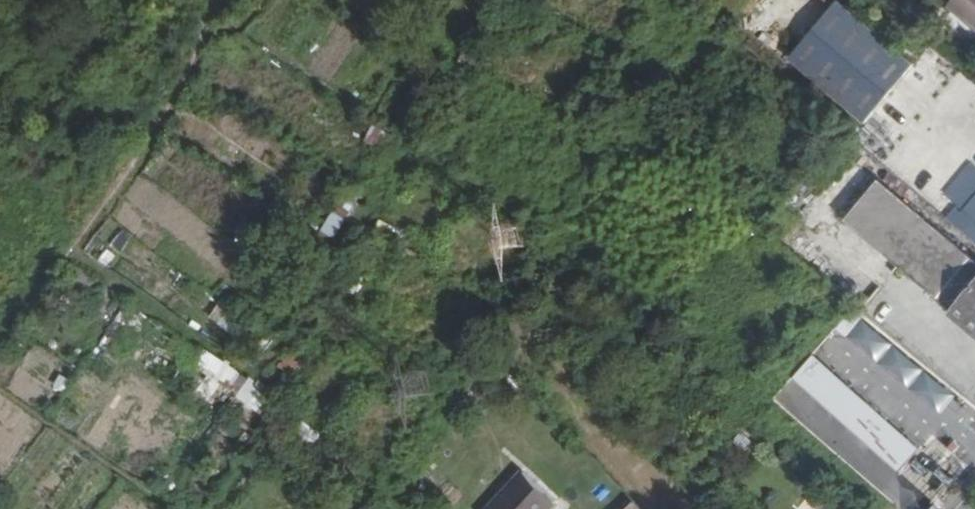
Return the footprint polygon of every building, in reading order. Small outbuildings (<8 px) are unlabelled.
[(847,109),(895,51),(833,0),(808,0),(770,45),(847,109)] [(946,2),(974,26),(974,0),(947,0),(946,2)] [(879,183),(847,220),(955,313),(954,315),(974,333),(974,263),(879,183)] [(972,202),(963,212),(974,222),(974,205),(972,202)] [(324,230),(337,239),(349,220),(337,211),(324,230)] [(221,304),(212,318),(244,338),(253,324),(221,304)] [(262,413),(275,396),(215,353),(192,385),(212,400),(223,385),(262,413)] [(907,474),(928,453),(891,420),(873,404),(837,372),(819,394),(853,426),(872,442),(907,474)] [(555,504),(521,470),(483,508),(550,508),(555,504)] [(838,508),(820,493),(812,503),(818,508),(837,508),(838,508)] [(626,508),(644,508),(636,500),(626,508)]
